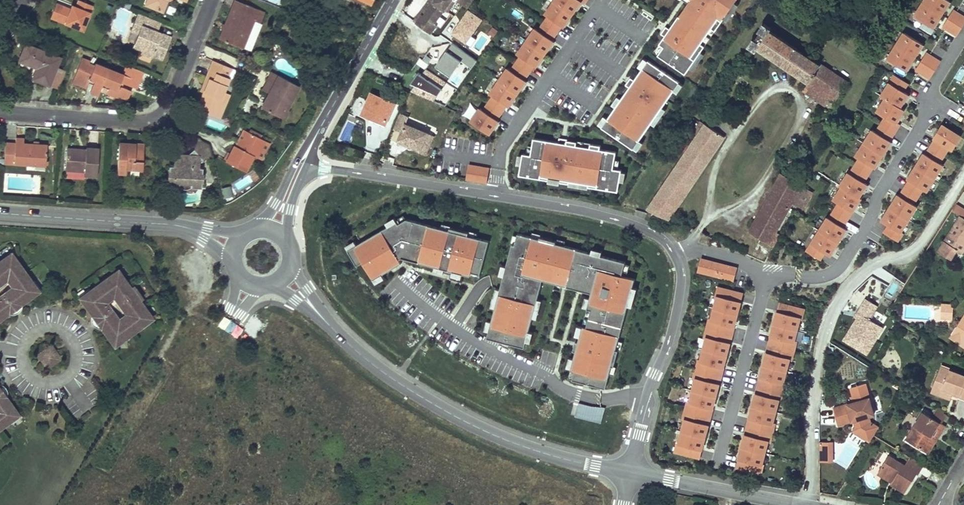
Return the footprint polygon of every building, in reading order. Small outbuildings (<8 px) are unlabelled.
[(50,17),(83,30),(93,5),(80,0),(78,0),(76,6),(72,5),(70,9),(56,3),(50,17)] [(145,5),(162,12),(167,0),(147,0),(145,5)] [(236,0),(234,0),(232,6),(242,11),(245,4),(236,0)] [(432,0),(429,0),(414,21),(417,23),(423,14),(424,15),(434,2),(432,0)] [(417,23),(431,33),(437,24),(435,23),(445,10),(447,11),(456,0),(432,0),(434,2),(424,15),(423,14),(417,23)] [(456,0),(467,9),(474,0),(456,0)] [(490,137),(586,0),(556,0),(470,123),(490,137)] [(686,74),(743,0),(685,0),(690,3),(655,53),(686,74)] [(934,28),(951,3),(947,0),(923,0),(912,17),(934,28)] [(232,6),(219,38),(243,48),(254,20),(260,23),(264,12),(245,4),(242,11),(232,6)] [(963,25),(963,14),(953,8),(942,28),(958,36),(963,25)] [(447,11),(445,10),(435,23),(437,24),(441,27),(452,14),(447,11)] [(161,22),(138,13),(134,23),(141,26),(138,33),(134,43),(143,47),(141,50),(140,53),(152,58),(153,56),(162,60),(171,37),(161,33),(160,35),(156,34),(157,32),(161,22)] [(131,30),(138,33),(141,26),(134,23),(131,30)] [(827,103),(832,106),(847,83),(820,64),(769,30),(771,27),(764,23),(759,30),(764,33),(759,41),(753,38),(749,45),(756,49),(758,47),(793,71),(798,75),(808,82),(803,90),(825,105),(827,103)] [(890,61),(910,73),(925,47),(905,34),(890,61)] [(60,57),(25,43),(22,51),(36,57),(33,66),(36,67),(32,78),(49,85),(60,57)] [(22,51),(19,60),(33,66),(36,57),(22,51)] [(941,61),(927,52),(916,69),(930,78),(941,61)] [(89,61),(81,58),(73,79),(87,84),(88,82),(89,79),(94,81),(93,84),(90,92),(98,95),(102,86),(108,89),(107,93),(117,97),(124,97),(127,89),(121,86),(119,85),(120,82),(123,83),(129,86),(133,76),(128,74),(131,67),(126,65),(123,74),(108,69),(95,63),(94,65),(89,63),(89,61)] [(429,64),(420,58),(407,76),(416,82),(429,64)] [(602,128),(638,153),(681,85),(646,61),(602,128)] [(52,86),(59,88),(66,70),(59,67),(52,86)] [(143,71),(131,67),(128,74),(133,76),(129,86),(136,89),(143,71)] [(229,78),(209,70),(206,77),(209,78),(203,94),(196,109),(216,117),(223,100),(221,99),(229,78)] [(299,86),(272,72),(267,80),(273,84),(268,93),(261,107),(278,116),(282,107),(286,109),(299,86)] [(806,250),(822,260),(827,252),(832,256),(849,228),(845,226),(863,198),(861,197),(870,183),(866,181),(875,166),(877,167),(893,141),(891,140),(901,125),(898,123),(907,109),(903,106),(910,94),(905,91),(909,84),(894,75),(883,94),(887,96),(878,111),(885,115),(877,130),(874,128),(857,155),(859,157),(833,200),(838,203),(830,215),(828,214),(806,250)] [(209,78),(206,77),(200,93),(203,94),(209,78)] [(85,88),(87,84),(73,79),(72,82),(85,88)] [(267,80),(262,89),(268,93),(273,84),(267,80)] [(371,93),(363,113),(372,117),(373,114),(386,121),(394,103),(371,93)] [(286,109),(282,107),(278,116),(284,119),(289,110),(286,109)] [(435,135),(405,123),(408,116),(400,113),(393,130),(401,133),(397,142),(427,154),(435,135)] [(372,117),(370,120),(384,126),(386,121),(373,114),(372,117)] [(731,116),(727,121),(732,125),(736,119),(731,116)] [(698,135),(705,124),(701,121),(693,132),(698,135)] [(898,240),(963,140),(963,139),(940,123),(878,228),(898,240)] [(724,136),(705,124),(698,135),(689,147),(685,153),(682,158),(668,179),(647,209),(668,219),(724,136)] [(234,145),(225,161),(245,172),(254,156),(257,158),(266,141),(246,131),(240,143),(237,147),(235,145),(234,145)] [(24,138),(16,138),(14,164),(46,166),(47,145),(24,143),(24,138)] [(689,147),(676,138),(672,144),(685,153),(689,147)] [(195,140),(194,150),(203,160),(211,159),(208,145),(195,140)] [(523,158),(521,177),(617,192),(624,172),(614,172),(617,155),(534,141),(532,158),(523,158)] [(127,143),(119,142),(117,172),(126,173),(126,168),(143,169),(144,148),(127,147),(127,143)] [(685,153),(672,144),(669,149),(677,155),(682,158),(685,153)] [(80,149),(67,148),(65,170),(84,171),(84,176),(97,176),(99,148),(86,147),(86,149),(86,152),(79,151),(80,149)] [(203,160),(194,150),(188,154),(187,166),(172,166),(169,165),(168,185),(179,186),(182,183),(188,183),(191,187),(201,188),(202,168),(199,167),(199,163),(203,160)] [(173,153),(172,166),(187,166),(188,154),(173,153)] [(682,158),(677,155),(663,176),(668,179),(682,158)] [(466,181),(489,185),(490,168),(468,164),(466,181)] [(663,176),(653,170),(632,202),(647,209),(668,179),(663,176)] [(749,234),(771,245),(791,206),(803,214),(817,192),(782,174),(749,234)] [(230,185),(222,188),(225,196),(233,194),(230,185)] [(961,216),(940,250),(952,258),(957,250),(962,253),(963,250),(963,218),(961,216)] [(405,260),(480,277),(490,240),(406,220),(350,250),(371,281),(405,260)] [(575,383),(606,391),(638,281),(622,277),(627,264),(517,232),(488,338),(527,351),(544,281),(593,296),(575,383)] [(11,252),(3,258),(5,261),(13,255),(11,252)] [(7,279),(10,277),(12,279),(9,281),(13,287),(8,290),(7,295),(13,303),(18,304),(25,299),(26,300),(38,292),(31,282),(32,282),(13,255),(5,261),(3,258),(0,260),(0,284),(7,279)] [(699,272),(736,282),(737,266),(702,258),(699,272)] [(118,269),(115,272),(121,280),(124,278),(118,269)] [(89,292),(80,298),(89,310),(90,309),(95,316),(100,317),(108,311),(105,307),(108,305),(105,302),(111,297),(109,295),(112,293),(114,296),(127,314),(129,317),(126,318),(124,316),(119,320),(115,315),(111,314),(102,320),(101,324),(105,330),(103,331),(113,345),(123,338),(123,339),(150,320),(144,312),(147,310),(124,278),(121,280),(115,272),(88,291),(89,292)] [(672,452),(701,458),(747,293),(717,286),(672,452)] [(6,315),(26,300),(25,299),(18,304),(13,303),(7,295),(8,290),(0,296),(0,300),(4,297),(11,305),(10,309),(5,313),(6,315)] [(6,315),(5,313),(10,309),(11,305),(4,297),(0,300),(0,319),(6,315)] [(852,316),(855,318),(841,339),(866,355),(883,327),(869,318),(877,306),(864,298),(852,316)] [(735,468),(764,475),(809,310),(780,301),(735,468)] [(90,309),(89,310),(103,331),(105,330),(101,324),(102,320),(111,314),(115,315),(108,305),(105,307),(108,311),(100,317),(95,316),(90,309)] [(954,306),(942,305),(941,318),(953,319),(954,306)] [(153,318),(147,310),(144,312),(150,320),(153,318)] [(963,314),(949,337),(959,344),(961,340),(963,342),(963,314)] [(51,344),(48,347),(53,354),(56,351),(51,344)] [(48,347),(40,352),(45,359),(42,361),(43,362),(44,364),(47,365),(49,365),(51,365),(54,364),(56,362),(57,360),(58,358),(58,356),(57,353),(56,351),(53,354),(48,347)] [(40,352),(37,354),(42,361),(45,359),(40,352)] [(949,370),(940,367),(939,371),(947,375),(949,370)] [(939,371),(933,386),(942,389),(941,392),(951,396),(953,393),(953,391),(956,392),(955,394),(963,398),(963,376),(949,370),(947,375),(939,371)] [(866,382),(848,387),(852,399),(844,401),(844,402),(832,406),(837,425),(852,421),(852,420),(874,414),(870,397),(866,382)] [(942,389),(933,386),(931,391),(951,398),(951,396),(941,392),(942,389)] [(10,421),(9,420),(18,413),(8,399),(6,400),(3,395),(0,395),(0,428),(10,421)] [(603,421),(605,407),(579,403),(577,417),(603,421)] [(931,416),(923,412),(906,440),(925,451),(933,437),(931,435),(935,429),(940,433),(945,425),(942,423),(947,415),(936,409),(931,416)] [(940,433),(935,429),(931,435),(933,437),(925,451),(928,453),(940,433)] [(820,442),(820,461),(834,461),(834,442),(820,442)] [(891,455),(878,474),(891,483),(890,484),(905,493),(918,474),(919,475),(924,466),(911,458),(906,465),(891,455)]
